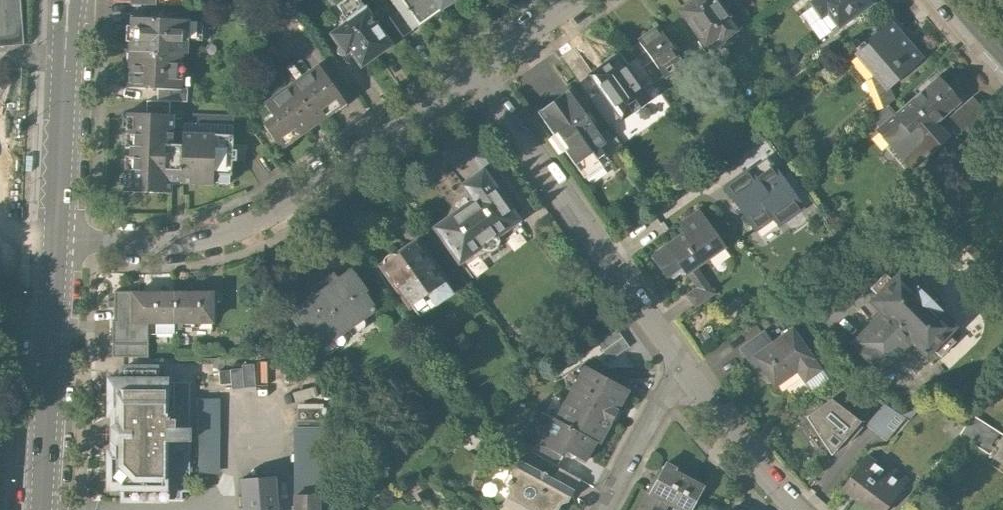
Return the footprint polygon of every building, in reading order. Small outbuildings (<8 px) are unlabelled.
[(24,45),(21,0),(0,0),(0,47),(24,45)] [(415,27),(396,0),(394,0),(383,8),(403,36),(415,27)] [(440,11),(432,0),(396,0),(415,27),(416,28),(440,11)] [(440,11),(456,0),(432,0),(440,11)] [(677,13),(704,50),(707,48),(710,52),(736,33),(726,19),(729,16),(717,0),(694,0),(677,13)] [(836,32),(875,5),(872,0),(815,0),(836,32)] [(392,45),(367,9),(331,35),(347,56),(352,52),(362,66),(392,45)] [(142,11),(140,48),(193,50),(196,50),(198,13),(142,11)] [(924,56),(889,19),(852,53),(886,90),(924,56)] [(684,63),(659,27),(638,41),(651,60),(663,77),(684,63)] [(640,67),(651,60),(638,41),(627,49),(634,59),(640,67)] [(191,85),(193,50),(140,48),(139,83),(169,84),(191,85)] [(641,91),(636,84),(624,67),(616,56),(586,77),(611,112),(641,91)] [(634,59),(624,67),(636,84),(647,77),(640,67),(634,59)] [(345,100),(322,66),(266,105),(276,120),(263,129),(276,148),(345,100)] [(938,78),(894,115),(916,141),(949,114),(961,104),(938,78)] [(169,84),(168,96),(182,96),(197,97),(198,86),(191,85),(169,84)] [(606,144),(569,92),(539,113),(578,166),(594,155),(598,160),(605,156),(599,149),(606,144)] [(158,95),(157,107),(181,108),(182,96),(168,96),(158,95)] [(961,104),(949,114),(963,130),(985,112),(970,95),(961,104)] [(157,107),(140,106),(136,185),(178,186),(178,173),(241,176),(243,129),(195,127),(194,141),(183,141),(184,108),(181,108),(157,107)] [(473,154),(486,171),(489,176),(504,166),(488,143),(473,154)] [(748,167),(721,186),(753,231),(769,219),(774,227),(801,208),(770,164),(754,175),(748,167)] [(475,202),(437,228),(461,263),(521,223),(489,176),(486,171),(464,186),(475,202)] [(725,247),(699,209),(681,221),(688,231),(667,245),(682,267),(686,273),(695,267),(725,247)] [(447,286),(418,245),(383,268),(412,310),(447,286)] [(682,267),(667,245),(650,257),(665,279),(682,267)] [(695,267),(686,273),(696,288),(686,294),(694,306),(713,292),(695,267)] [(956,326),(901,272),(872,301),(885,314),(857,343),(885,371),(913,343),(927,356),(956,326)] [(370,294),(355,273),(292,316),(319,356),(380,314),(367,296),(370,294)] [(133,326),(148,326),(212,325),(212,292),(133,293),(133,326)] [(113,319),(114,356),(149,356),(148,326),(133,326),(133,293),(115,293),(116,319),(113,319)] [(755,357),(771,345),(756,325),(748,331),(755,341),(733,357),(740,367),(755,357)] [(629,349),(616,329),(597,342),(610,362),(629,349)] [(771,345),(755,357),(776,387),(798,372),(806,383),(823,371),(793,329),(771,345)] [(587,367),(558,419),(597,440),(601,442),(629,390),(587,367)] [(188,382),(110,382),(110,497),(181,497),(181,489),(188,489),(188,382)] [(219,399),(199,399),(199,475),(219,475),(219,399)] [(832,457),(861,422),(832,399),(806,418),(832,457)] [(867,422),(888,440),(907,417),(886,400),(867,422)] [(992,456),(1002,439),(1002,435),(973,415),(960,435),(992,456)] [(586,459),(597,440),(558,419),(553,416),(539,441),(562,454),(568,457),(571,451),(586,459)] [(992,456),(990,458),(1002,467),(1002,439),(992,456)] [(556,465),(562,454),(539,441),(533,452),(556,465)] [(867,458),(842,491),(867,509),(889,509),(909,483),(892,470),(888,474),(867,458)] [(503,503),(516,509),(559,509),(562,504),(568,503),(574,491),(517,460),(505,482),(510,490),(503,503)] [(664,466),(648,495),(671,507),(676,509),(691,509),(703,487),(664,466)] [(241,481),(244,509),(279,509),(276,478),(241,481)] [(295,494),(295,509),(319,509),(320,495),(295,494)] [(671,507),(648,495),(640,509),(669,509),(671,507)]
